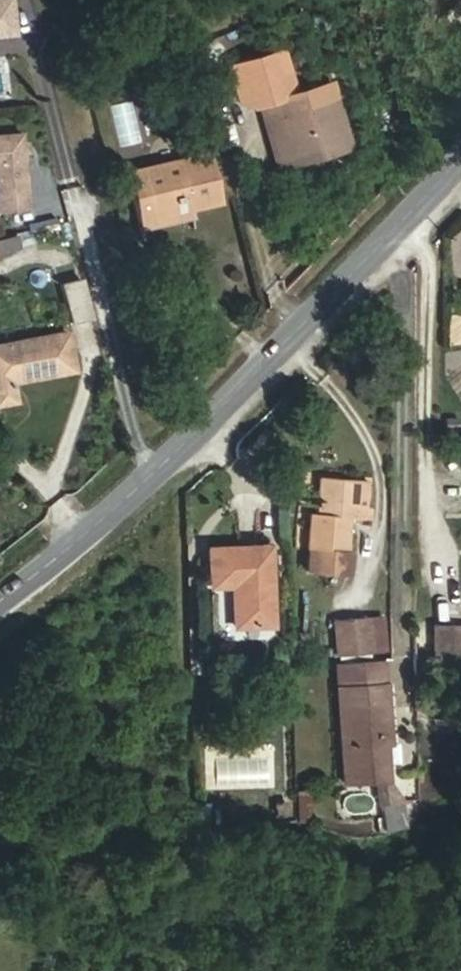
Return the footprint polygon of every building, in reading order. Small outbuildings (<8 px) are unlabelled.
[(14,32),(10,0),(0,0),(0,34),(14,32)] [(312,67),(310,49),(280,53),(282,70),(312,67)] [(349,147),(335,98),(290,111),(285,95),(258,103),(263,120),(273,117),(287,165),(308,159),(306,153),(326,147),(328,153),(349,147)] [(117,145),(142,141),(135,100),(110,104),(117,145)] [(287,165),(273,117),(263,120),(278,168),(287,165)] [(0,134),(0,211),(28,208),(21,133),(0,134)] [(308,159),(328,153),(326,147),(306,153),(308,159)] [(220,202),(207,151),(125,170),(137,223),(190,210),(220,202)] [(139,230),(192,217),(190,210),(137,223),(139,230)] [(16,234),(0,238),(0,253),(20,248),(16,234)] [(90,318),(80,278),(61,283),(71,323),(90,318)] [(65,332),(0,344),(0,403),(16,400),(13,381),(72,369),(65,332)] [(364,506),(366,480),(321,476),(317,514),(310,513),(307,549),(343,552),(347,516),(368,518),(369,507),(364,506)] [(269,624),(266,547),(208,549),(209,585),(231,585),(233,626),(269,624)] [(385,651),(381,615),(333,619),(337,656),(385,651)] [(433,626),(432,663),(460,663),(460,626),(433,626)] [(384,685),(382,660),(335,663),(337,688),(384,685)] [(388,742),(384,685),(337,688),(343,781),(373,779),(385,778),(383,742),(388,742)] [(405,828),(402,802),(385,778),(373,779),(376,805),(380,805),(383,831),(405,828)]
